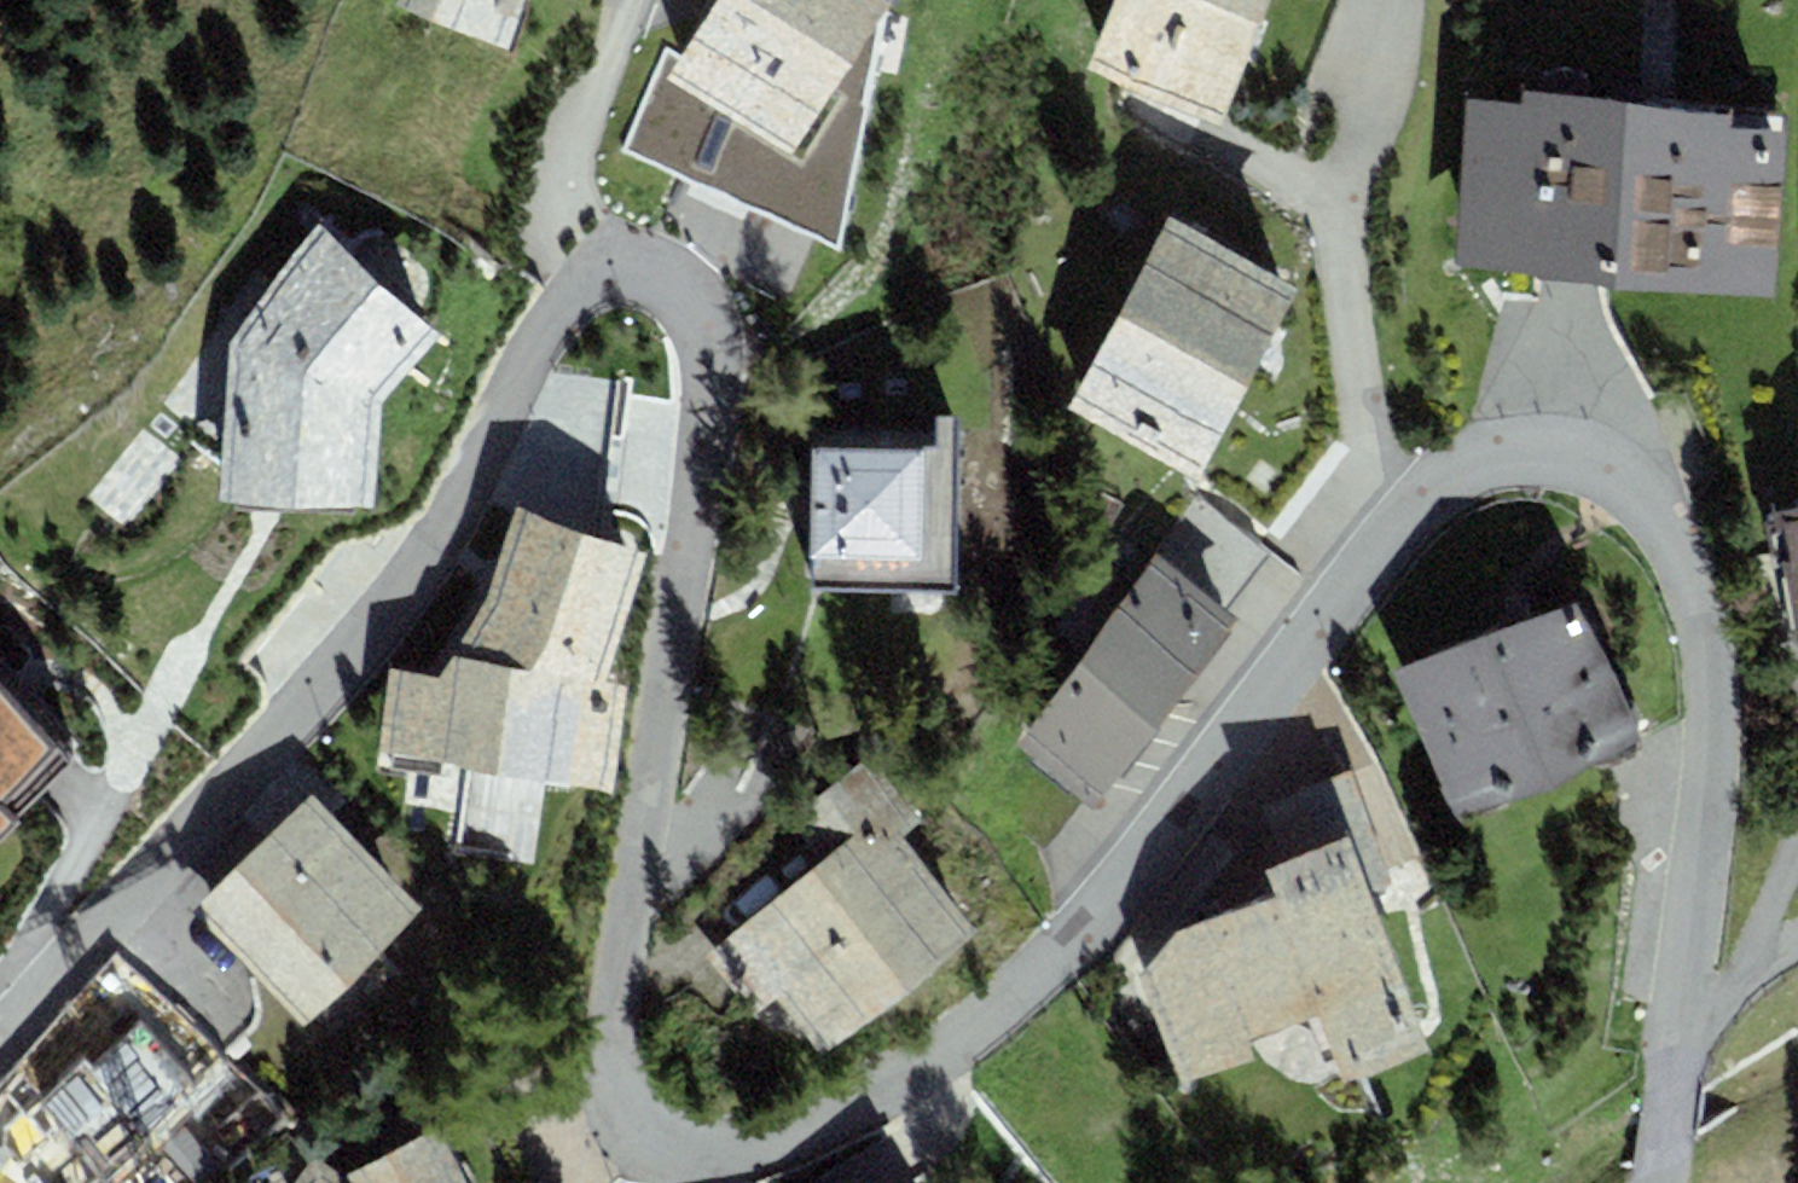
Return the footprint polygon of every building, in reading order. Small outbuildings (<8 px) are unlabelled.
[(500,27),(509,0),(420,0),(500,27)] [(673,54),(629,151),(836,236),(877,7),(881,0),(707,0),(673,54)] [(1093,57),(1224,108),(1266,0),(1115,0),(1093,57)] [(1759,106),(1473,91),(1465,243),(1751,258),(1759,106)] [(1167,202),(1075,388),(1208,454),(1300,267),(1167,202)] [(417,380),(353,255),(249,308),(267,344),(302,412),(313,433),(417,380)] [(154,400),(144,431),(161,465),(189,469),(302,412),(267,344),(154,400)] [(817,435),(815,568),(944,570),(946,436),(817,435)] [(645,541),(518,497),(498,554),(478,607),(453,649),(442,664),(391,659),(374,746),(606,781),(623,673),(602,669),(645,541)] [(1747,516),(1797,804),(1797,506),(1747,516)] [(1156,548),(1024,739),(1096,788),(1228,597),(1156,548)] [(1573,576),(1398,659),(1467,802),(1641,719),(1573,576)] [(81,679),(0,598),(0,759),(81,679)] [(1273,794),(1282,829),(1362,809),(1353,774),(1273,794)] [(309,788),(192,903),(306,1018),(423,902),(309,788)] [(871,818),(715,949),(757,999),(783,977),(826,1029),(957,920),(871,818)] [(1186,925),(1152,967),(1184,1083),(1262,1059),(1297,1083),(1353,1073),(1431,1053),(1350,840),(1281,862),(1288,892),(1186,925)] [(0,1157),(0,1182),(119,1182),(170,1133),(156,1127),(199,1080),(152,1011),(97,1058),(79,1046),(0,1116),(0,1155),(1,1156),(0,1157)] [(439,1124),(354,1166),(306,1154),(284,1182),(466,1182),(439,1124)]
